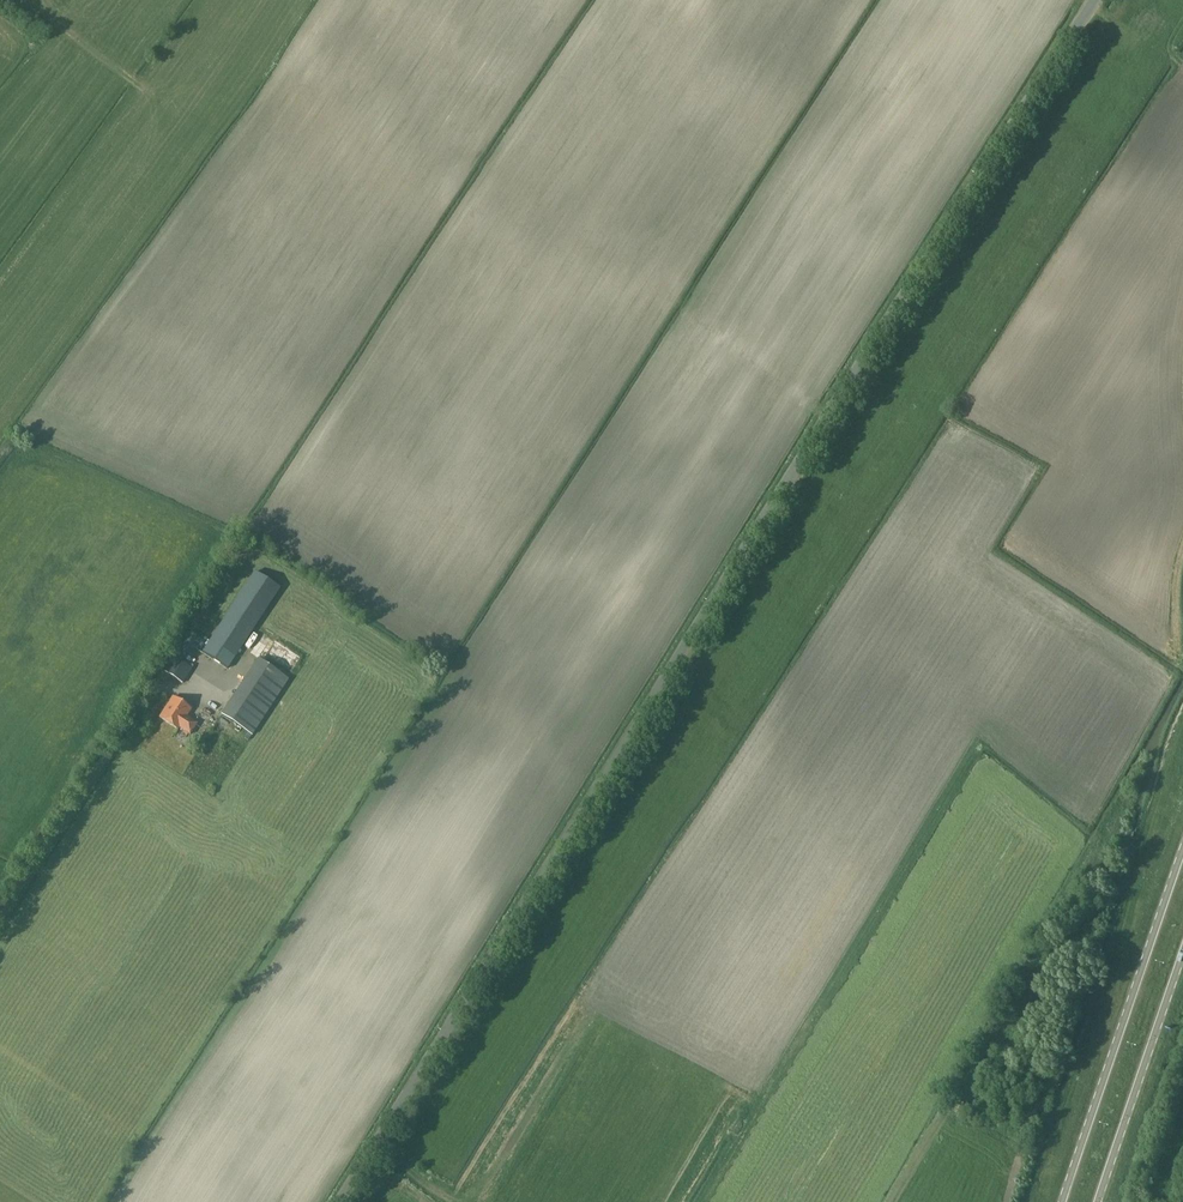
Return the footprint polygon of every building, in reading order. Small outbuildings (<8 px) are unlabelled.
[(227,669),(280,588),(255,572),(202,653),(227,669)] [(252,735),(288,679),(257,659),(221,715),(252,735)] [(165,673),(183,685),(192,671),(173,660),(165,673)] [(190,734),(197,723),(186,716),(191,709),(173,698),(161,717),(177,729),(179,727),(190,734)]
